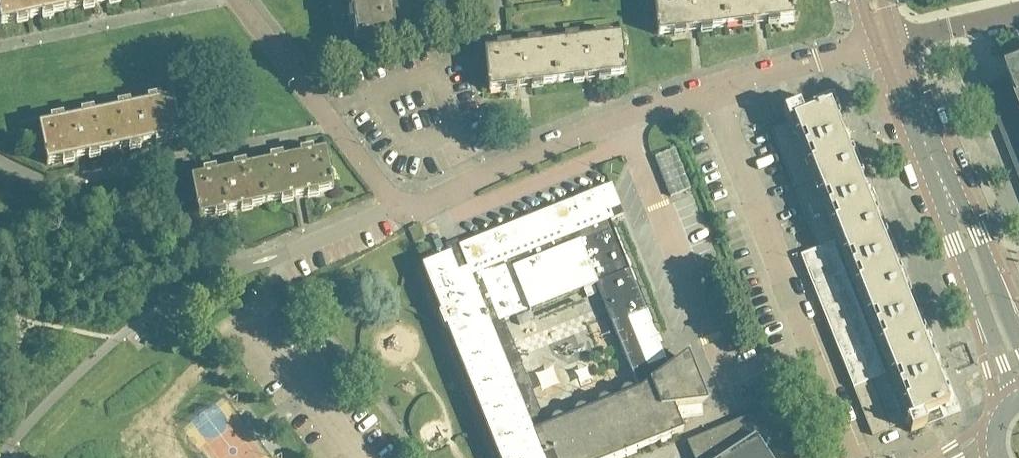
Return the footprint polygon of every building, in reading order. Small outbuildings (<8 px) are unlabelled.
[(65,0),(0,0),(0,23),(30,17),(34,17),(38,16),(67,10),(65,0)] [(67,10),(96,4),(101,3),(105,2),(117,0),(65,0),(67,10)] [(392,17),(392,12),(390,3),(390,0),(349,0),(350,4),(351,8),(351,13),(355,41),(361,40),(361,41),(368,40),(367,39),(395,35),(392,17)] [(723,0),(654,0),(656,23),(655,23),(656,28),(657,27),(658,35),(688,31),(692,31),(696,30),(726,27),(723,0)] [(792,0),(723,0),(726,27),(756,23),(760,23),(764,22),(795,19),(794,12),(795,11),(794,7),(793,7),(792,0)] [(624,63),(621,35),(604,37),(599,37),(587,38),(575,40),(570,40),(553,42),(558,82),(586,79),(591,78),(596,77),(625,74),(625,67),(625,62),(624,63)] [(558,82),(553,42),(536,44),(532,45),(520,46),(507,47),(503,48),(486,50),(489,77),(488,78),(488,82),(489,82),(490,89),(518,86),(524,85),(528,85),(558,82)] [(1017,68),(1016,66),(1009,69),(1010,71),(1007,72),(1009,77),(1013,85),(993,92),(1018,157),(1018,67),(1017,68)] [(938,421),(960,412),(833,92),(808,102),(783,112),(787,122),(770,129),(818,249),(801,256),(872,435),(907,421),(911,432),(938,421)] [(179,125),(174,97),(156,101),(151,102),(140,104),(128,107),(123,108),(106,111),(114,151),(143,145),(148,144),(152,143),(182,137),(180,130),(181,130),(180,125),(179,125)] [(114,151),(106,111),(89,115),(84,116),(73,118),(61,120),(56,121),(39,125),(44,153),(43,153),(44,157),(45,157),(47,164),(76,158),(81,157),(85,156),(114,151)] [(333,182),(332,178),(331,178),(326,150),(308,154),(303,155),(292,157),(280,160),(275,161),(258,164),(266,204),(295,198),(300,197),(304,196),(334,190),(332,182),(333,182)] [(266,204),(258,164),(242,168),(237,169),(225,171),(213,174),(209,174),(191,178),(197,206),(195,206),(196,211),(198,211),(199,217),(228,211),(233,210),(237,210),(266,204)] [(683,431),(674,407),(678,407),(702,404),(709,403),(708,401),(707,402),(688,355),(690,354),(688,353),(681,359),(668,368),(665,360),(669,359),(666,351),(662,352),(656,337),(613,228),(610,229),(607,222),(623,215),(611,185),(610,185),(611,187),(598,192),(598,190),(591,193),(592,194),(472,242),(472,241),(459,246),(457,241),(446,245),(450,256),(422,267),(423,268),(424,268),(442,313),(438,314),(444,328),(448,327),(500,457),(615,457),(683,431)] [(594,286),(584,290),(587,298),(597,294),(594,286)] [(529,311),(516,317),(520,324),(534,318),(531,311),(529,311)] [(702,404),(678,407),(679,418),(703,415),(702,404)] [(788,440),(773,405),(686,441),(693,457),(795,457),(788,440)]
